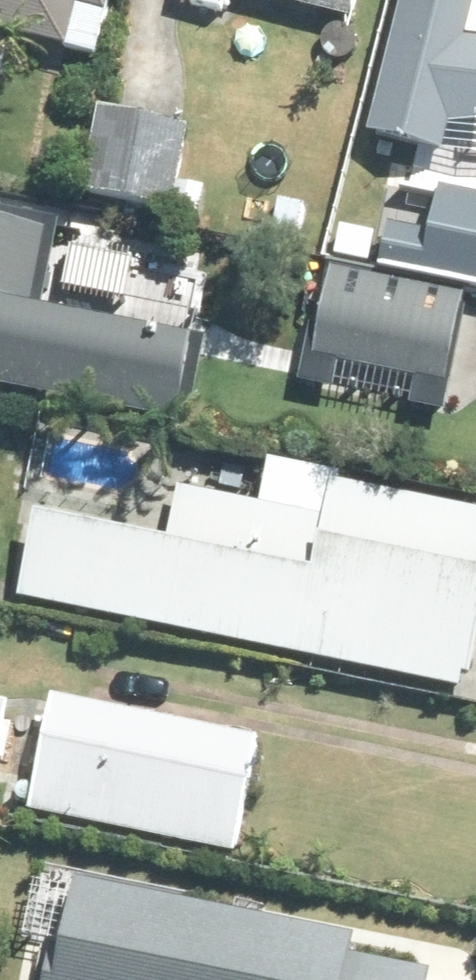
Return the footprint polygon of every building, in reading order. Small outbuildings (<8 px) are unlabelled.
[(97,48),(110,0),(0,0),(0,23),(97,48)] [(178,8),(224,21),(229,0),(180,0),(178,8)] [(353,31),(361,0),(234,0),(353,31)] [(384,151),(414,159),(419,137),(465,150),(468,142),(475,144),(475,43),(405,26),(380,127),(389,130),(384,151)] [(103,119),(85,202),(172,220),(190,139),(103,119)] [(385,249),(475,270),(475,207),(398,189),(385,249)] [(342,192),(332,233),(381,243),(390,203),(342,192)] [(280,194),(273,227),(299,232),(306,198),(280,194)] [(191,439),(208,354),(47,323),(64,237),(0,225),(0,402),(191,439)] [(342,375),(420,391),(415,417),(448,423),(470,317),(466,315),(468,305),(334,277),(322,335),(315,333),(302,394),(335,400),(342,375)] [(59,601),(309,651),(377,664),(401,669),(457,682),(463,682),(466,668),(475,669),(475,502),(334,474),(326,513),(181,480),(170,535),(38,507),(21,593),(28,594),(59,601)] [(51,688),(29,799),(235,841),(259,730),(51,688)] [(14,701),(0,698),(0,757),(14,701)] [(47,931),(51,910),(148,931),(159,875),(0,842),(0,921),(47,931)] [(355,967),(187,933),(183,951),(135,941),(127,979),(352,979),(355,967)]
